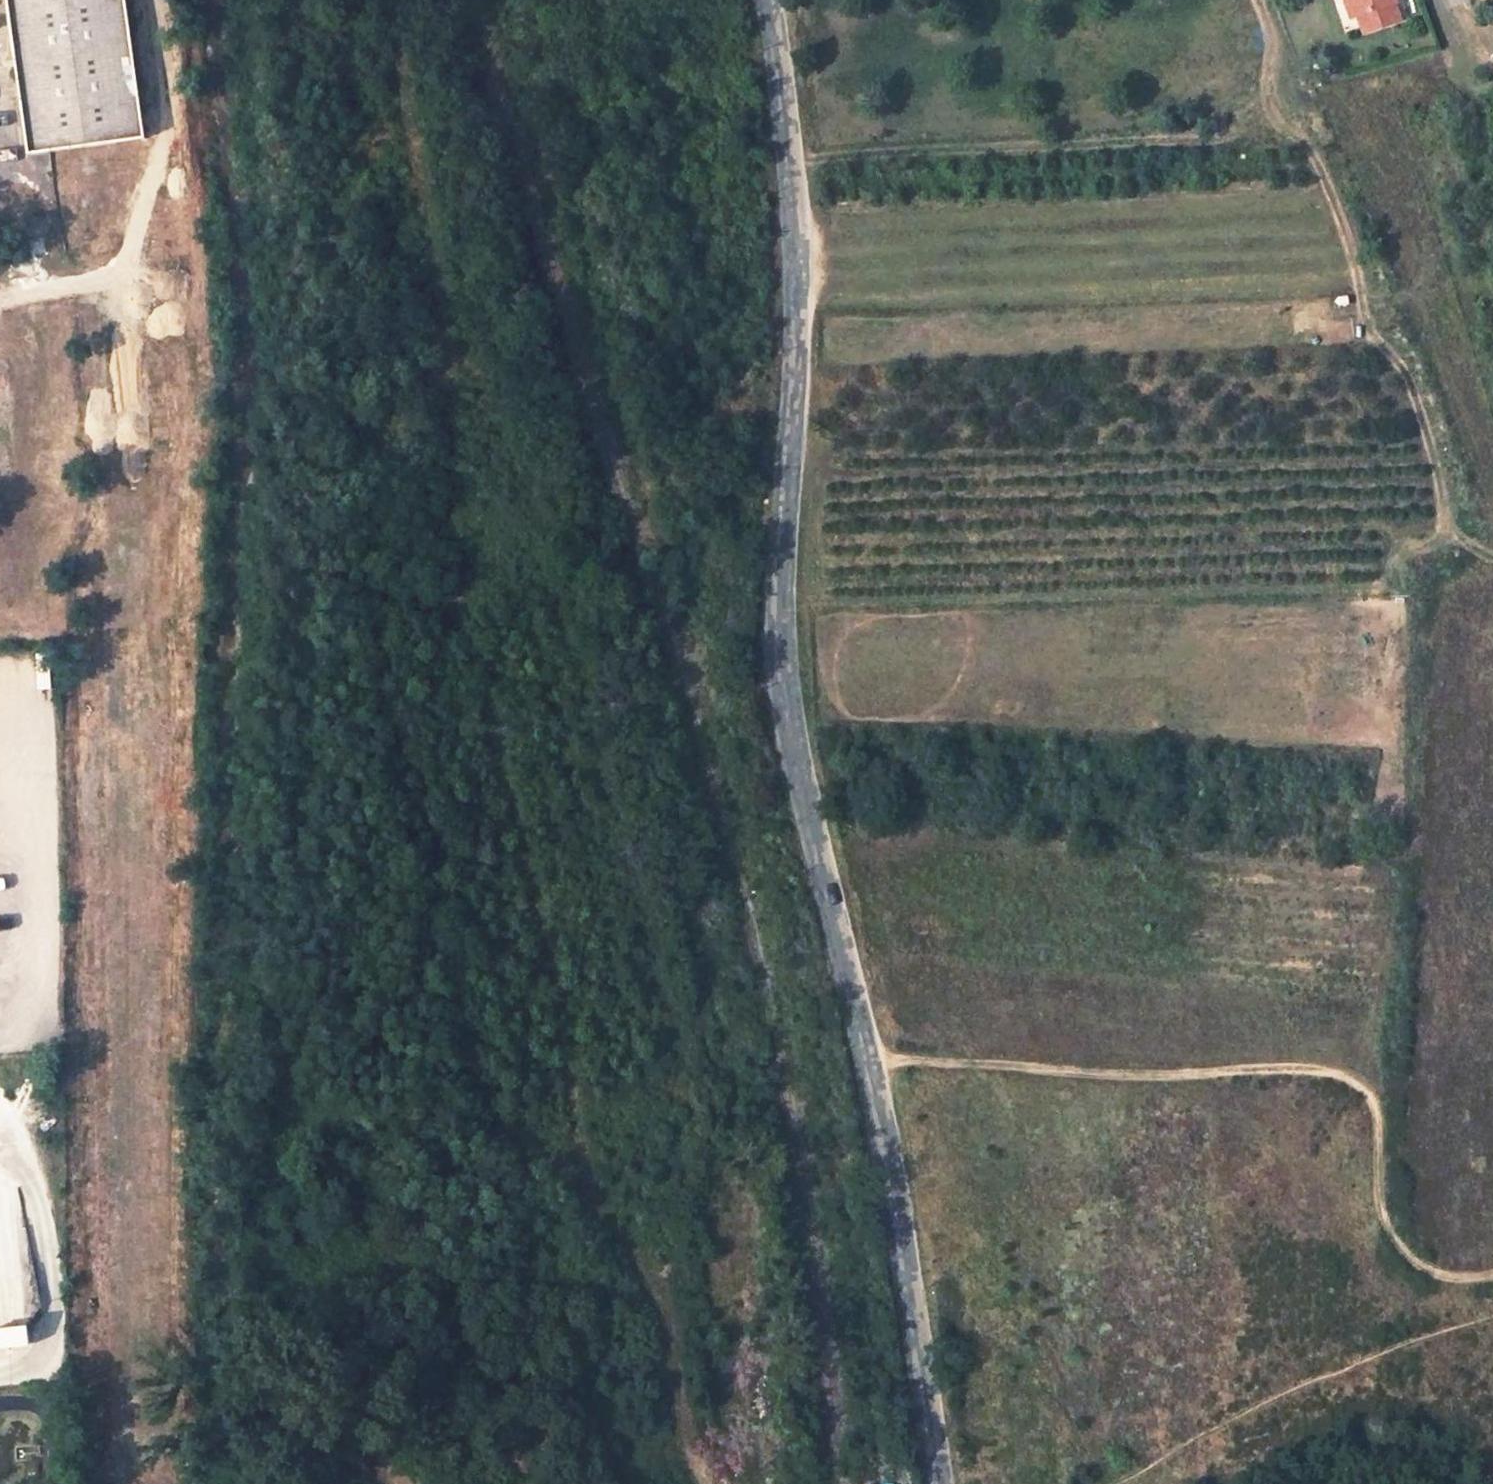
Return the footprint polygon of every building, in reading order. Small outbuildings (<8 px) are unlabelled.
[(27,155),(143,140),(124,0),(5,0),(27,155)] [(1336,25),(1347,21),(1340,0),(1327,0),(1336,25)] [(1347,21),(1394,4),(1392,0),(1340,0),(1347,21)] [(20,1345),(20,1361),(41,1360),(41,1344),(20,1345)]
